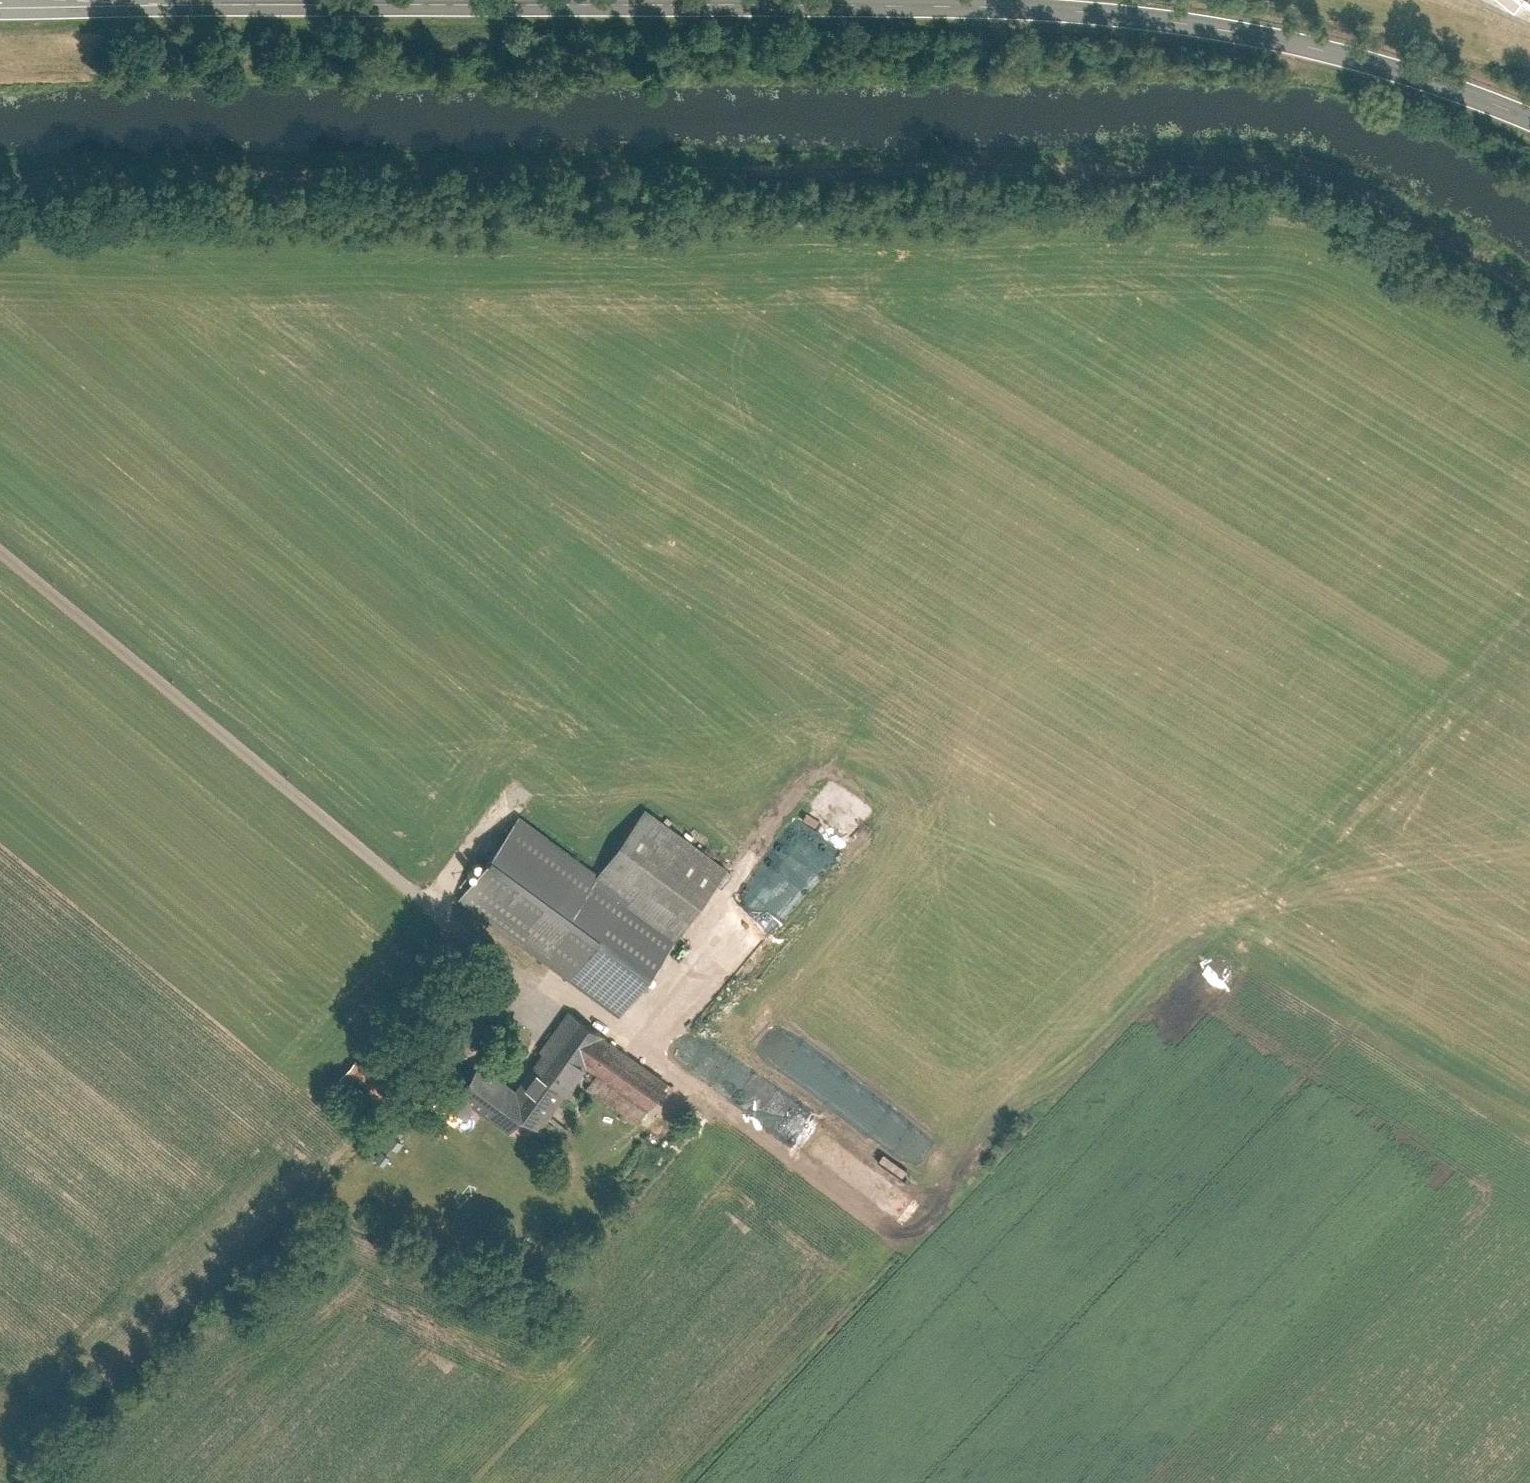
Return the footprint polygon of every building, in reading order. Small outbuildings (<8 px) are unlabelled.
[(648,814),(603,878),(523,822),(468,898),(629,1012),(729,872),(648,814)] [(661,1096),(610,1061),(616,1052),(569,1020),(524,1085),(485,1058),(460,1094),(522,1138),(541,1112),(564,1128),(588,1093),(638,1128),(661,1096)] [(363,1067),(345,1088),(382,1119),(400,1097),(363,1067)]
